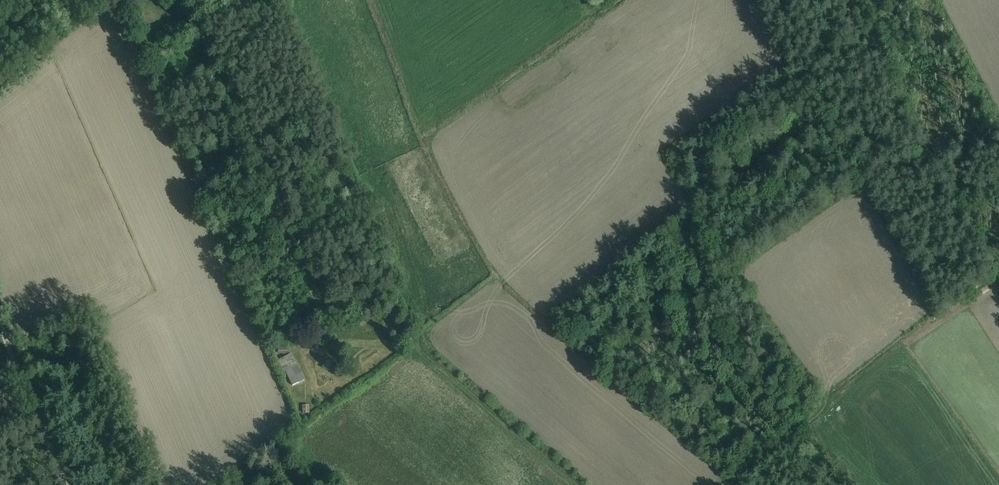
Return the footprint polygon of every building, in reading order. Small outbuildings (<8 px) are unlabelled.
[(769,51),(771,59),(782,57),(780,48),(769,51)] [(304,381),(291,354),(277,361),(283,373),(285,372),(292,387),(304,381)] [(778,371),(789,364),(785,357),(775,362),(778,367),(776,368),(778,371)] [(330,371),(333,363),(326,360),(323,368),(330,371)]
